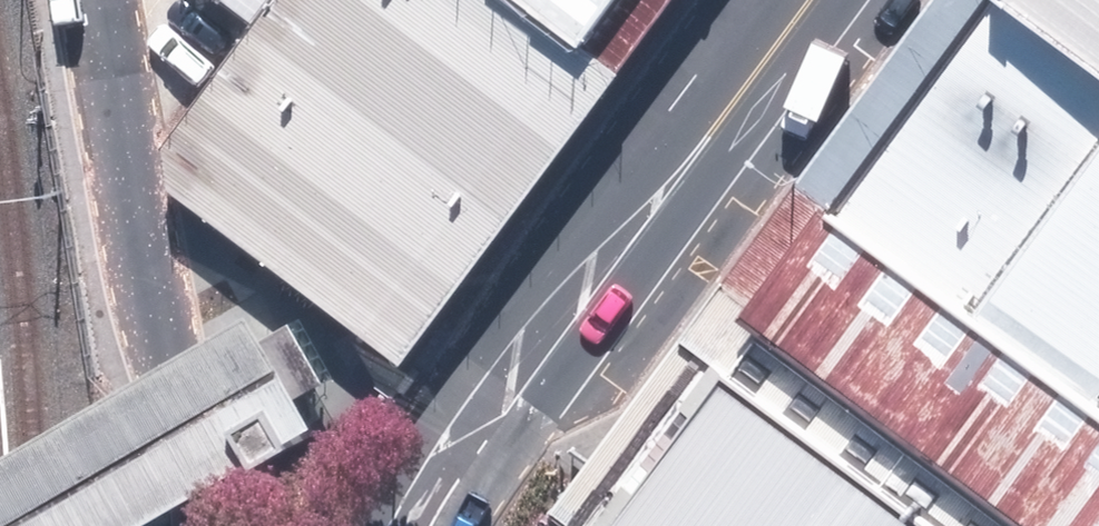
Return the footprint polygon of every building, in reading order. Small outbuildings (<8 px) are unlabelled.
[(553,0),(281,0),(265,21),(179,134),(180,183),(385,332),(599,33),(553,0)] [(385,332),(417,356),(683,0),(624,0),(599,33),(385,332)] [(599,33),(624,0),(553,0),(599,33)] [(582,525),(592,525),(707,367),(847,196),(1001,0),(941,0),(696,330),(644,399),(574,491),(582,525)] [(1037,0),(1001,0),(847,196),(987,298),(1098,150),(1098,47),(1037,0)] [(1098,47),(1098,0),(1037,0),(1098,47)] [(987,298),(1098,379),(1098,150),(987,298)] [(847,196),(707,367),(932,525),(1098,525),(1098,379),(987,298),(847,196)] [(152,522),(311,429),(293,398),(320,385),(316,377),(287,325),(257,342),(244,317),(202,342),(107,396),(0,457),(0,525),(144,525),(152,522)] [(707,367),(592,525),(932,525),(707,367)]
